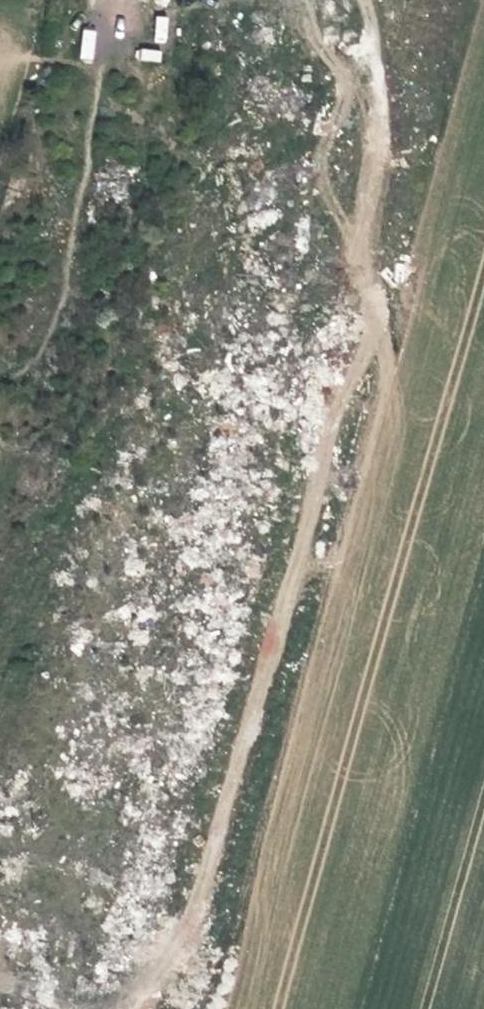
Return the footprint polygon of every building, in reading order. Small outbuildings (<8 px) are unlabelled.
[(167,42),(167,17),(156,17),(156,42),(167,42)] [(93,61),(97,31),(83,29),(79,60),(93,61)]
